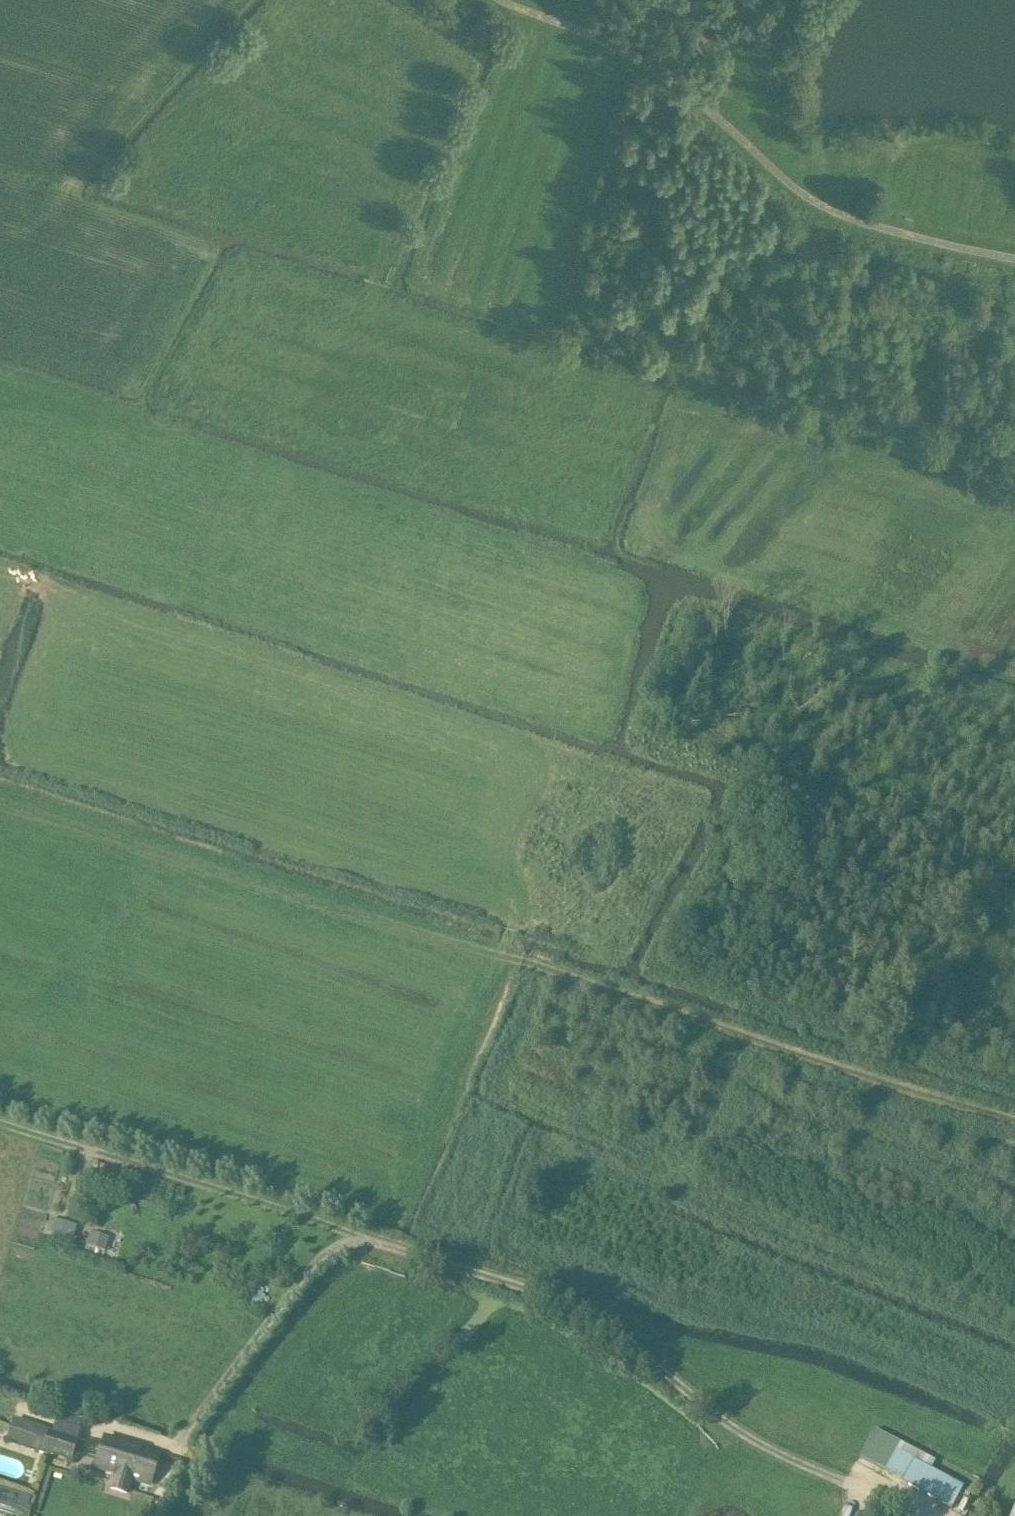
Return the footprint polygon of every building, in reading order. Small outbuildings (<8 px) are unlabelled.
[(71,1243),(77,1227),(58,1221),(57,1222),(50,1220),(46,1233),(54,1236),(53,1237),(71,1243)] [(90,1236),(87,1246),(105,1251),(108,1241),(90,1236)] [(44,1454),(71,1462),(83,1423),(57,1416),(52,1432),(14,1420),(7,1444),(44,1456),(44,1454)] [(875,1430),(860,1458),(886,1472),(904,1481),(914,1462),(915,1461),(896,1451),(900,1444),(875,1430)] [(151,1464),(154,1453),(104,1438),(96,1467),(114,1473),(109,1490),(127,1496),(132,1478),(145,1482),(148,1472),(151,1471),(152,1466),(151,1464)] [(915,1461),(914,1462),(930,1470),(935,1462),(919,1453),(915,1461)] [(904,1481),(902,1484),(951,1509),(963,1488),(930,1470),(914,1462),(904,1481)] [(22,1513),(25,1514),(30,1498),(0,1488),(0,1506),(22,1513)]
